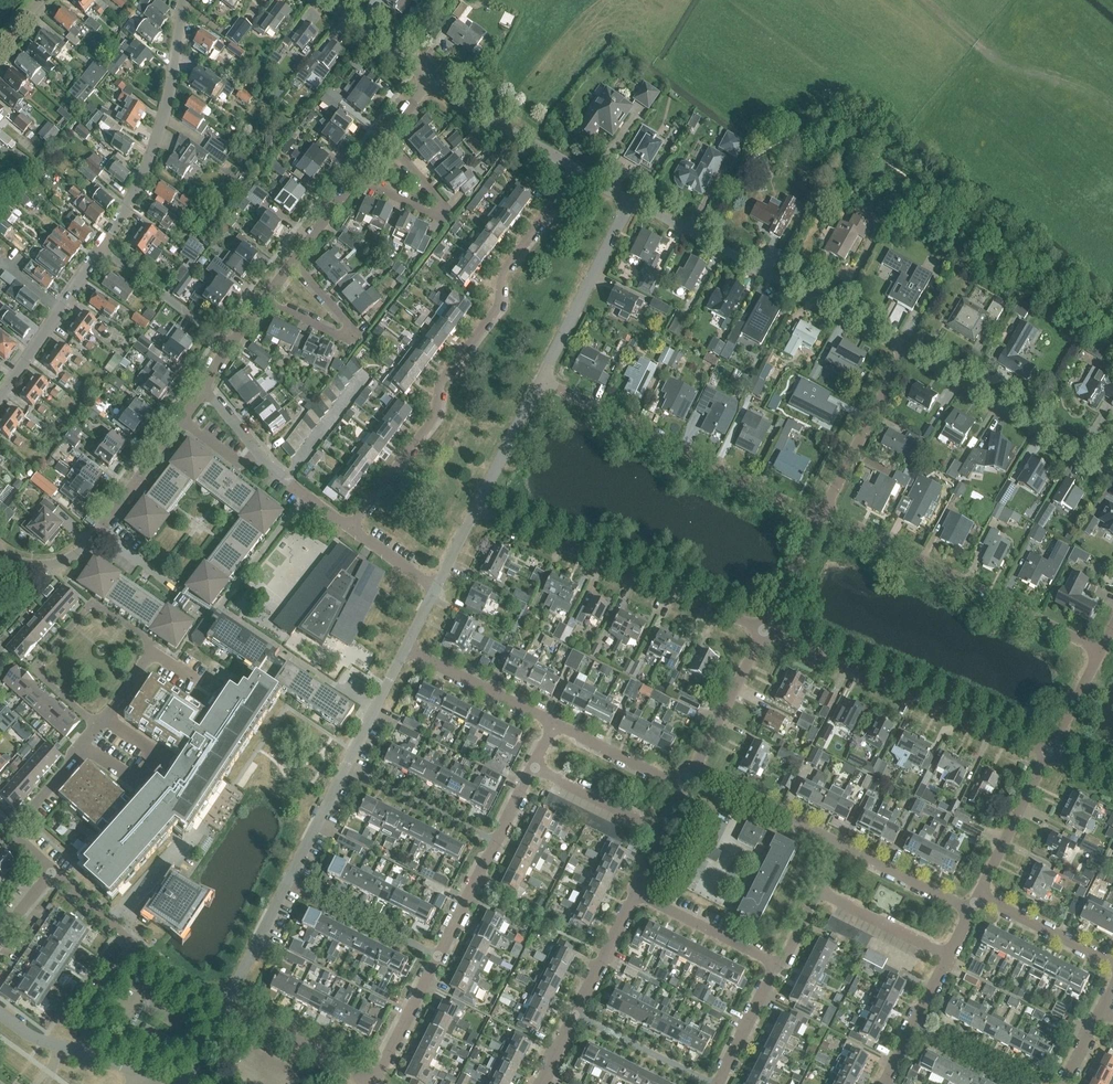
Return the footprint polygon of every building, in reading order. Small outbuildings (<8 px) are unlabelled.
[(71,2),(85,14),(90,8),(94,4),(89,0),(73,0),(71,2)] [(94,4),(97,6),(103,12),(107,8),(98,0),(89,0),(94,4)] [(142,14),(143,15),(160,29),(168,20),(164,17),(170,10),(157,0),(146,13),(145,12),(145,11),(142,14)] [(233,10),(239,0),(219,0),(233,10)] [(402,14),(411,1),(417,5),(420,0),(383,0),(388,4),(387,5),(395,11),(396,10),(402,14)] [(452,16),(458,20),(468,7),(462,3),(452,16)] [(270,17),(264,13),(253,28),(257,30),(264,29),(267,31),(268,29),(276,35),(284,25),(282,24),(291,12),(279,4),(270,17)] [(97,6),(94,10),(100,16),(103,12),(97,6)] [(77,22),(64,10),(54,21),(69,34),(65,39),(76,47),(80,42),(76,39),(80,34),(73,27),(77,22)] [(90,18),(85,23),(96,33),(101,27),(90,18)] [(240,18),(235,26),(239,30),(237,33),(244,38),(252,26),(240,18)] [(156,33),(159,30),(150,22),(147,25),(143,29),(133,21),(126,29),(135,38),(139,34),(152,45),(155,41),(156,41),(157,41),(159,39),(159,37),(160,36),(156,33)] [(457,22),(447,35),(470,53),(481,39),(484,34),(472,24),(468,30),(457,22)] [(295,36),(290,32),(282,42),(290,48),(293,45),(302,51),(311,39),(312,41),(318,32),(305,23),(295,36)] [(239,30),(235,26),(227,38),(238,45),(244,38),(237,33),(239,30)] [(66,48),(61,44),(55,38),(53,40),(44,32),(35,42),(56,60),(66,48)] [(194,43),(196,45),(193,49),(199,54),(202,49),(209,54),(212,49),(220,54),(224,48),(202,32),(194,43)] [(119,71),(118,70),(130,56),(132,58),(131,60),(140,68),(146,61),(149,63),(153,58),(134,42),(131,46),(125,42),(119,49),(118,48),(111,57),(115,61),(112,64),(112,65),(106,72),(107,73),(113,77),(119,71)] [(343,50),(331,42),(321,55),(316,51),(297,76),(305,83),(313,73),(323,81),(336,64),(334,63),(343,50)] [(240,58),(244,52),(231,44),(227,49),(240,58)] [(25,55),(33,62),(49,76),(56,68),(49,62),(51,59),(34,45),(25,55)] [(275,53),(267,64),(274,70),(282,59),(275,53)] [(27,77),(26,79),(36,87),(46,76),(24,56),(14,66),(27,77)] [(349,64),(360,72),(364,67),(353,58),(349,64)] [(93,91),(107,73),(106,72),(94,62),(80,80),(93,91)] [(192,88),(203,96),(204,94),(216,102),(222,93),(228,97),(228,98),(229,98),(235,88),(221,79),(219,81),(199,67),(188,83),(193,87),(192,88)] [(28,93),(22,88),(26,82),(12,70),(4,81),(17,93),(18,92),(24,98),(28,93)] [(337,87),(342,81),(337,77),(332,83),(337,87)] [(356,92),(370,102),(378,91),(371,85),(373,82),(367,78),(365,81),(365,80),(356,92)] [(93,91),(80,80),(67,95),(80,106),(93,91)] [(122,91),(125,87),(117,81),(114,85),(122,91)] [(329,81),(324,88),(327,90),(332,83),(329,81)] [(1,84),(0,84),(0,100),(6,105),(7,105),(13,111),(23,100),(16,94),(15,95),(2,83),(1,84)] [(633,100),(647,110),(658,95),(644,85),(633,100)] [(361,114),(370,102),(356,92),(348,86),(344,91),(352,97),(347,103),(361,114)] [(329,89),(325,94),(338,105),(342,100),(329,89)] [(255,90),(252,95),(258,98),(261,93),(255,90)] [(279,100),(283,95),(278,91),(274,96),(279,100)] [(237,97),(247,104),(251,98),(241,92),(237,97)] [(576,131),(590,140),(598,128),(612,138),(632,108),(610,92),(603,102),(599,100),(595,100),(589,109),(590,112),(576,131)] [(124,112),(140,121),(145,110),(130,102),(132,99),(122,94),(121,94),(117,101),(127,106),(124,112)] [(325,94),(320,101),(333,112),(338,105),(325,94)] [(208,108),(191,96),(187,102),(188,106),(185,110),(188,111),(204,122),(213,129),(216,125),(202,115),(208,108)] [(93,116),(97,111),(90,105),(86,110),(93,116)] [(110,117),(112,113),(103,107),(100,112),(110,117)] [(57,113),(68,123),(71,119),(60,109),(57,113)] [(204,122),(188,111),(185,115),(186,119),(183,122),(202,135),(205,131),(200,128),(204,122)] [(317,115),(312,111),(307,117),(312,121),(317,115)] [(341,111),(330,125),(344,136),(353,125),(347,120),(349,117),(341,111)] [(134,131),(140,121),(124,112),(121,116),(119,115),(116,121),(134,131)] [(20,114),(16,119),(27,128),(31,123),(20,114)] [(699,118),(693,115),(688,125),(693,128),(699,118)] [(27,128),(16,119),(12,124),(23,133),(27,128)] [(134,144),(118,134),(122,129),(118,126),(108,119),(104,124),(111,130),(108,134),(115,139),(111,146),(127,156),(134,144)] [(344,136),(330,125),(323,120),(320,123),(327,130),(322,136),(336,147),(336,146),(338,147),(343,142),(341,140),(344,136)] [(437,137),(421,120),(410,132),(415,137),(409,142),(418,153),(435,139),(437,137)] [(49,122),(38,135),(49,144),(60,132),(49,122)] [(86,140),(90,135),(78,126),(74,131),(86,140)] [(642,128),(624,159),(631,163),(635,157),(641,161),(639,163),(641,164),(641,163),(649,167),(662,146),(647,137),(650,132),(642,128)] [(6,147),(7,146),(12,150),(17,144),(1,130),(0,131),(0,141),(6,147)] [(454,149),(464,140),(458,134),(448,142),(454,149)] [(719,150),(737,160),(745,145),(726,135),(719,150)] [(176,155),(175,154),(166,167),(183,178),(193,163),(196,165),(199,160),(203,163),(208,157),(221,166),(227,158),(222,154),(210,146),(205,153),(183,137),(179,148),(184,151),(178,158),(176,156),(176,155)] [(267,137),(265,148),(272,149),(273,138),(267,137)] [(212,138),(208,144),(210,146),(222,154),(226,148),(212,138)] [(286,144),(291,148),(296,142),(291,139),(286,144)] [(433,167),(448,154),(435,139),(418,153),(428,164),(430,163),(433,167)] [(317,143),(314,147),(306,159),(319,169),(328,157),(321,152),(324,148),(317,143)] [(286,144),(282,150),(287,153),(291,148),(286,144)] [(480,152),(485,148),(480,144),(475,148),(480,152)] [(687,190),(693,193),(694,193),(701,196),(706,187),(707,188),(710,182),(711,182),(724,159),(708,150),(695,175),(679,167),(675,174),(675,182),(679,189),(683,191),(685,187),(688,189),(687,190)] [(319,169),(306,159),(296,151),(292,156),(296,160),(293,165),(298,169),(297,170),(311,181),(319,169)] [(445,183),(463,167),(450,152),(448,154),(433,167),(437,171),(435,172),(445,183)] [(105,170),(122,184),(130,175),(119,165),(120,163),(114,158),(109,164),(110,164),(105,170)] [(83,166),(98,178),(103,171),(89,159),(83,166)] [(492,168),(495,163),(489,159),(485,163),(492,168)] [(252,161),(251,169),(258,170),(260,162),(252,161)] [(269,166),(282,176),(286,170),(274,161),(269,166)] [(507,166),(501,162),(497,167),(503,171),(507,166)] [(78,172),(93,184),(98,178),(83,166),(78,172)] [(467,175),(461,169),(445,183),(443,185),(448,191),(450,189),(454,194),(460,189),(465,194),(477,183),(472,178),(468,174),(467,175)] [(7,177),(3,183),(11,190),(16,185),(7,177)] [(283,193),(297,204),(301,199),(301,200),(305,196),(304,195),(305,193),(284,177),(280,183),(286,190),(283,193)] [(486,183),(492,187),(495,183),(489,179),(486,183)] [(509,200),(522,210),(531,199),(525,194),(529,189),(518,181),(514,186),(518,189),(513,195),(509,193),(506,197),(509,200)] [(1,202),(6,196),(11,190),(3,183),(0,186),(0,202),(1,202)] [(489,192),(492,187),(486,183),(483,187),(489,192)] [(174,199),(187,207),(191,201),(184,196),(183,197),(163,184),(156,194),(158,196),(165,201),(170,204),(174,199)] [(105,211),(106,210),(108,211),(112,206),(111,205),(114,201),(101,190),(97,186),(90,194),(94,197),(92,200),(105,211)] [(268,195),(255,186),(250,193),(263,203),(268,195)] [(27,199),(14,189),(9,196),(22,206),(27,199)] [(76,200),(80,195),(71,189),(68,193),(76,200)] [(297,204),(283,193),(278,189),(274,194),(274,196),(271,200),(275,204),(289,214),(290,212),(291,213),(295,209),(293,208),(297,204)] [(258,210),(263,203),(250,193),(245,199),(258,210)] [(475,209),(476,209),(484,198),(478,194),(469,204),(475,209)] [(158,196),(155,201),(162,205),(165,201),(158,196)] [(60,211),(65,206),(53,197),(49,202),(60,211)] [(85,215),(95,224),(104,214),(94,205),(86,199),(82,204),(81,207),(81,210),(83,213),(85,215)] [(364,216),(372,220),(379,206),(366,200),(356,222),(361,224),(364,216)] [(522,210),(509,200),(501,211),(514,221),(522,210)] [(757,204),(750,217),(772,230),(769,234),(779,240),(794,214),(799,217),(804,209),(798,206),(787,200),(783,207),(772,201),(767,209),(757,204)] [(0,206),(0,217),(6,222),(14,213),(14,212),(3,203),(2,204),(0,206)] [(147,215),(161,224),(165,218),(170,222),(172,219),(174,221),(175,219),(155,204),(147,215)] [(473,213),(475,209),(469,204),(467,208),(473,213)] [(379,206),(372,220),(369,226),(382,232),(383,231),(388,234),(391,227),(396,216),(391,214),(392,212),(379,206)] [(259,225),(273,236),(276,231),(278,232),(281,227),(280,227),(281,225),(268,214),(261,208),(257,214),(263,220),(259,225)] [(514,221),(501,211),(493,222),(506,232),(514,221)] [(67,219),(70,221),(74,225),(69,232),(83,243),(91,234),(83,228),(85,226),(78,221),(77,221),(70,215),(67,219)] [(408,237),(415,223),(402,217),(401,219),(396,216),(391,227),(396,230),(395,231),(408,237)] [(835,232),(824,251),(836,258),(838,254),(846,259),(849,254),(854,257),(870,228),(852,217),(847,226),(839,222),(835,232)] [(235,223),(229,218),(225,224),(230,228),(235,223)] [(453,226),(459,231),(462,227),(456,222),(453,226)] [(506,232),(493,222),(484,233),(497,243),(506,232)] [(428,229),(415,223),(408,237),(404,247),(423,256),(430,240),(424,237),(428,229)] [(269,240),(273,236),(259,225),(251,236),(265,246),(266,245),(267,245),(271,241),(269,240)] [(143,226),(136,236),(152,246),(157,250),(161,243),(165,246),(169,240),(158,233),(157,235),(143,226)] [(229,229),(225,226),(219,234),(223,237),(229,229)] [(349,231),(343,226),(340,230),(346,234),(349,231)] [(455,236),(459,231),(453,226),(449,231),(455,236)] [(895,237),(899,231),(889,226),(886,232),(895,237)] [(59,229),(51,238),(74,257),(79,250),(78,249),(81,246),(59,229)] [(637,290),(650,297),(659,278),(651,273),(658,260),(657,256),(653,254),(659,241),(641,232),(629,255),(645,264),(641,272),(643,277),(637,290)] [(338,240),(351,250),(357,244),(343,233),(338,240)] [(497,243),(484,233),(476,244),(489,254),(497,243)] [(157,250),(152,246),(136,236),(129,245),(145,256),(155,263),(162,253),(157,250)] [(74,257),(51,238),(43,248),(65,265),(67,262),(68,263),(74,257)] [(189,239),(183,246),(198,256),(203,249),(189,239)] [(481,265),(489,254),(476,244),(472,241),(467,246),(472,250),(468,255),(481,265)] [(230,253),(249,268),(252,263),(254,264),(257,259),(256,259),(257,257),(238,243),(230,253)] [(436,248),(442,253),(445,248),(439,244),(436,248)] [(199,257),(186,248),(181,255),(189,261),(186,266),(184,264),(182,267),(189,272),(199,257)] [(438,258),(442,253),(436,248),(432,254),(438,258)] [(316,265),(326,276),(338,266),(344,260),(334,249),(316,265)] [(889,250),(881,265),(900,275),(906,279),(901,289),(894,286),(891,284),(885,296),(888,298),(888,299),(892,301),(892,300),(910,309),(908,311),(911,313),(911,312),(921,293),(922,294),(929,280),(931,277),(920,270),(921,268),(889,250)] [(36,262),(44,268),(56,278),(64,268),(52,258),(44,252),(36,262)] [(246,272),(249,268),(229,253),(222,262),(216,257),(211,264),(227,276),(231,271),(241,278),(242,277),(243,278),(247,273),(246,272)] [(481,265),(468,255),(459,266),(473,276),(481,265)] [(671,283),(689,293),(705,265),(691,258),(683,272),(679,270),(671,283)] [(55,280),(32,261),(23,272),(38,284),(39,283),(47,290),(55,280)] [(459,266),(455,262),(446,273),(464,287),(473,276),(459,266)] [(396,263),(392,271),(399,276),(400,276),(405,270),(396,263)] [(206,285),(225,299),(228,295),(229,296),(233,291),(232,291),(233,288),(223,281),(227,276),(211,264),(206,271),(213,276),(206,285)] [(341,290),(350,282),(346,277),(347,276),(338,266),(326,276),(335,287),(337,285),(341,290)] [(182,267),(174,278),(180,283),(188,272),(182,267)] [(101,285),(125,303),(135,290),(123,281),(122,283),(111,274),(107,280),(106,280),(101,285)] [(343,295),(352,306),(363,295),(358,289),(364,283),(357,275),(350,282),(341,290),(344,294),(343,295)] [(938,275),(934,282),(939,285),(943,277),(938,275)] [(403,286),(406,281),(400,276),(399,276),(396,280),(403,286)] [(188,286),(182,282),(174,293),(179,297),(188,286)] [(716,291),(707,308),(712,311),(711,312),(726,320),(742,290),(728,282),(721,294),(716,291)] [(12,287),(6,295),(17,303),(17,302),(31,313),(40,302),(26,291),(16,283),(12,287)] [(221,304),(225,299),(206,285),(198,295),(195,293),(191,299),(201,306),(205,301),(217,310),(218,308),(219,309),(222,305),(221,304)] [(617,318),(626,323),(634,308),(640,310),(643,303),(614,289),(606,305),(620,312),(617,318)] [(370,290),(363,295),(352,306),(361,316),(379,300),(370,290)] [(449,308),(463,319),(471,308),(457,297),(458,296),(453,293),(447,301),(438,294),(437,295),(435,298),(440,302),(449,308)] [(90,305),(103,314),(111,320),(116,313),(119,309),(98,294),(90,305)] [(440,302),(435,298),(431,302),(437,306),(440,302)] [(994,303),(1000,307),(1003,302),(997,298),(994,303)] [(653,299),(649,307),(665,315),(668,307),(653,299)] [(1010,307),(1014,310),(1019,302),(1015,299),(1010,307)] [(746,325),(741,334),(760,345),(766,335),(779,310),(773,307),(772,308),(768,306),(769,305),(760,300),(746,325)] [(947,325),(974,342),(987,320),(994,324),(1003,309),(1000,307),(994,303),(993,302),(986,314),(962,300),(947,325)] [(1020,301),(1013,313),(1024,320),(1031,308),(1020,301)] [(23,339),(30,331),(15,318),(17,316),(5,306),(0,313),(0,322),(7,328),(8,327),(23,339)] [(393,306),(389,312),(394,315),(398,309),(393,306)] [(449,308),(440,319),(454,330),(463,319),(449,308)] [(155,315),(148,309),(142,317),(149,323),(155,315)] [(84,312),(76,322),(89,332),(97,322),(84,312)] [(136,314),(131,320),(145,330),(150,324),(136,314)] [(454,330),(440,319),(435,315),(430,321),(427,318),(427,319),(422,315),(418,320),(423,324),(432,330),(446,341),(454,330)] [(423,324),(418,320),(415,324),(420,328),(423,324)] [(733,330),(727,342),(735,346),(741,334),(746,325),(738,320),(733,330)] [(668,331),(678,336),(683,327),(673,321),(668,331)] [(89,332),(76,322),(68,333),(81,343),(89,332)] [(280,342),(286,328),(287,328),(273,322),(263,344),(269,347),(272,339),(280,342)] [(819,333),(800,322),(791,337),(792,337),(783,353),(790,357),(793,358),(800,345),(810,350),(819,333)] [(998,364),(1027,381),(1035,368),(1017,357),(1028,339),(1033,342),(1038,333),(1022,323),(998,364)] [(103,335),(107,330),(101,326),(97,331),(103,335)] [(384,332),(377,326),(372,333),(379,339),(384,332)] [(184,353),(192,343),(173,328),(169,333),(161,327),(157,332),(167,340),(184,353)] [(286,328),(280,342),(277,348),(290,354),(288,356),(294,359),(296,356),(304,339),(299,336),(300,334),(286,328)] [(11,354),(17,347),(8,339),(9,337),(0,330),(0,345),(11,354)] [(446,341),(432,330),(424,341),(438,352),(446,341)] [(142,336),(137,342),(141,345),(150,352),(154,346),(142,336)] [(402,342),(407,346),(410,342),(405,338),(402,342)] [(429,363),(438,352),(424,341),(419,338),(411,349),(429,363)] [(313,367),(323,345),(310,339),(309,341),(304,339),(296,356),(300,358),(303,353),(307,355),(303,362),(313,367)] [(176,364),(184,353),(167,340),(159,351),(163,353),(176,364)] [(707,351),(718,357),(724,346),(713,340),(707,351)] [(832,351),(826,363),(853,378),(857,371),(862,362),(863,361),(862,361),(865,355),(856,350),(856,351),(853,350),(854,347),(842,340),(835,353),(832,351)] [(90,352),(94,347),(89,343),(85,348),(90,352)] [(60,344),(52,354),(65,364),(73,354),(60,344)] [(267,364),(272,358),(253,344),(249,350),(253,354),(267,364)] [(1093,347),(1087,344),(1083,350),(1089,353),(1093,347)] [(0,345),(0,357),(5,362),(11,354),(0,345)] [(336,351),(323,345),(313,367),(326,373),(336,351)] [(583,349),(571,372),(597,384),(597,383),(604,387),(609,378),(601,374),(603,370),(607,363),(608,360),(598,355),(598,354),(584,347),(583,349)] [(421,374),(429,363),(411,349),(402,360),(421,374)] [(657,363),(666,368),(673,354),(664,349),(657,363)] [(149,362),(142,372),(167,390),(175,379),(161,368),(165,363),(159,359),(150,352),(146,357),(150,360),(149,362)] [(722,353),(719,357),(727,362),(729,357),(722,353)] [(65,364),(52,354),(44,365),(57,375),(65,364)] [(116,354),(111,360),(118,366),(123,359),(116,354)] [(673,354),(666,368),(674,371),(681,358),(673,354)] [(357,372),(362,369),(363,368),(353,356),(349,362),(357,372)] [(254,364),(264,372),(269,367),(258,358),(254,364)] [(79,368),(83,363),(77,359),(73,363),(79,368)] [(130,364),(124,360),(120,365),(126,370),(130,364)] [(385,364),(391,368),(394,364),(388,360),(385,364)] [(413,385),(421,374),(402,360),(397,367),(402,370),(399,374),(413,385)] [(624,392),(640,400),(656,368),(645,363),(639,360),(636,366),(642,369),(639,374),(628,369),(624,377),(630,380),(624,392)] [(357,372),(349,362),(345,367),(352,376),(357,372)] [(352,376),(345,367),(344,366),(339,372),(348,382),(353,378),(352,376)] [(814,366),(808,379),(815,383),(822,370),(814,366)] [(229,383),(238,394),(254,381),(249,375),(252,373),(247,368),(229,383)] [(1112,381),(1093,369),(1083,385),(1075,387),(1077,396),(1076,398),(1097,410),(1105,396),(1112,401),(1112,381)] [(413,385),(399,374),(393,370),(382,385),(393,393),(396,390),(404,396),(413,385)] [(142,372),(137,378),(144,384),(148,386),(144,391),(158,402),(159,400),(161,402),(165,396),(164,395),(167,390),(142,372)] [(349,384),(348,382),(339,372),(335,377),(344,388),(349,384)] [(765,383),(769,375),(762,372),(758,379),(765,383)] [(67,384),(71,379),(65,375),(61,380),(67,384)] [(118,391),(124,384),(113,375),(107,383),(118,391)] [(36,376),(28,387),(41,396),(49,386),(36,376)] [(344,388),(335,377),(331,382),(340,393),(345,389),(344,388)] [(764,383),(758,380),(752,377),(745,391),(757,397),(764,383)] [(669,396),(662,410),(669,413),(668,414),(671,416),(671,415),(676,417),(677,416),(683,419),(696,393),(668,379),(662,392),(669,396)] [(802,381),(789,405),(829,425),(837,408),(836,408),(836,409),(826,404),(821,402),(826,392),(799,379),(802,381)] [(250,403),(253,408),(267,397),(254,381),(238,394),(247,405),(250,403)] [(340,393),(331,382),(327,388),(335,399),(341,395),(340,393)] [(909,399),(929,410),(938,395),(918,384),(909,399)] [(41,396),(28,387),(20,397),(33,407),(41,396)] [(139,387),(136,392),(141,396),(144,391),(141,389),(139,387)] [(700,399),(698,402),(707,406),(709,403),(713,405),(710,412),(708,416),(701,430),(712,436),(714,431),(722,435),(723,436),(734,413),(736,402),(706,387),(700,399)] [(336,400),(335,399),(327,388),(323,393),(331,404),(336,400)] [(362,393),(368,398),(372,393),(366,389),(362,393)] [(55,400),(59,396),(53,391),(49,396),(55,400)] [(315,402),(303,392),(299,396),(307,402),(304,407),(309,410),(315,402)] [(331,404),(323,393),(319,399),(327,409),(332,405),(331,404)] [(365,402),(368,398),(362,393),(359,397),(365,402)] [(264,425),(276,415),(281,411),(268,395),(267,397),(262,400),(253,408),(257,412),(255,414),(258,418),(257,420),(262,426),(264,425)] [(128,413),(142,423),(151,412),(137,401),(134,399),(127,408),(130,410),(128,413)] [(328,411),(327,409),(319,399),(315,404),(323,415),(328,411)] [(88,408),(98,416),(103,410),(92,402),(88,408)] [(390,415),(403,425),(412,414),(399,403),(390,415)] [(323,415),(315,404),(310,410),(319,420),(324,417),(323,415)] [(43,417),(47,412),(41,407),(37,412),(43,417)] [(12,408),(4,419),(18,428),(25,418),(23,416),(12,408)] [(93,422),(98,416),(88,408),(83,415),(93,422)] [(276,415),(264,425),(273,436),(292,421),(282,410),(281,411),(276,415)] [(319,420),(310,410),(306,415),(315,426),(320,422),(319,420)] [(346,415),(351,420),(355,415),(349,410),(346,415)] [(27,411),(23,416),(25,418),(31,422),(36,425),(42,430),(45,425),(27,411)] [(734,447),(754,457),(765,435),(771,424),(747,412),(740,425),(743,426),(742,429),(743,429),(734,447)] [(955,412),(942,433),(938,440),(945,445),(949,438),(962,445),(975,424),(955,412)] [(134,435),(142,423),(128,413),(119,425),(134,435)] [(306,415),(302,421),(310,431),(316,427),(315,426),(306,415)] [(348,424),(351,420),(346,415),(342,420),(348,424)] [(403,425),(390,415),(382,425),(395,436),(403,425)] [(4,419),(0,424),(0,432),(10,439),(18,428),(4,419)] [(302,421),(298,426),(307,437),(312,433),(310,431),(302,421)] [(800,459),(793,456),(797,447),(787,441),(791,431),(799,435),(802,429),(787,422),(774,449),(781,453),(772,469),(781,474),(782,472),(790,476),(789,478),(798,483),(807,466),(809,462),(800,458),(800,459)] [(395,436),(382,425),(373,436),(387,447),(395,436)] [(921,437),(927,441),(934,429),(928,425),(921,437)] [(298,426),(294,431),(303,442),(308,438),(307,437),(298,426)] [(294,431),(290,437),(299,447),(304,443),(303,442),(294,431)] [(882,445),(912,460),(917,451),(915,450),(920,439),(909,433),(906,439),(889,431),(882,445)] [(329,437),(335,441),(338,437),(332,433),(329,437)] [(964,467),(960,474),(968,479),(976,466),(979,461),(986,465),(995,467),(994,470),(997,471),(1005,472),(1006,473),(1015,457),(1010,457),(1011,453),(1012,453),(1016,448),(1003,440),(992,433),(991,438),(988,453),(987,452),(984,457),(973,451),(964,467)] [(63,441),(74,449),(80,442),(68,434),(63,441)] [(100,443),(118,456),(126,445),(112,434),(107,441),(104,439),(100,443)] [(387,447),(373,436),(365,447),(378,457),(387,447)] [(290,437),(286,443),(294,453),(300,449),(299,447),(290,437)] [(332,445),(335,441),(329,437),(326,441),(332,445)] [(126,524),(150,542),(168,518),(194,484),(195,485),(195,484),(202,490),(202,491),(201,493),(202,495),(203,496),(204,497),(205,498),(207,498),(208,497),(210,496),(225,508),(224,510),(224,512),(225,514),(227,515),(228,515),(229,516),(231,515),(232,514),(233,514),(240,519),(240,520),(240,521),(205,566),(204,565),(186,589),(210,607),(228,584),(228,583),(263,538),(264,539),(282,515),(258,496),(258,497),(213,462),(213,461),(190,442),(171,466),(171,467),(145,500),(126,524)] [(109,468),(118,456),(100,443),(92,455),(95,457),(109,468)] [(286,443),(282,448),(290,458),(295,454),(294,453),(286,443)] [(365,447),(357,458),(370,468),(378,457),(365,447)] [(313,459),(318,463),(321,459),(316,455),(313,459)] [(77,470),(83,474),(79,479),(93,489),(102,478),(95,473),(99,468),(83,456),(78,463),(80,466),(77,470)] [(357,458),(348,469),(362,479),(370,468),(357,458)] [(1044,466),(1045,465),(1033,458),(1019,482),(1037,494),(1051,471),(1044,466)] [(315,468),(318,463),(313,459),(309,463),(315,468)] [(955,462),(946,476),(956,481),(960,474),(964,467),(955,462)] [(340,480),(353,490),(362,479),(348,469),(344,466),(336,477),(340,480)] [(905,469),(903,475),(911,479),(914,473),(905,469)] [(924,473),(926,478),(934,473),(931,469),(924,473)] [(867,484),(858,503),(867,507),(870,502),(876,505),(873,510),(882,515),(891,497),(889,496),(896,484),(906,489),(908,486),(911,479),(903,475),(897,472),(892,481),(882,476),(876,489),(867,484)] [(67,478),(75,484),(71,490),(65,486),(60,492),(73,502),(78,496),(85,501),(93,489),(79,479),(71,473),(67,478)] [(30,482),(45,493),(49,486),(36,475),(30,482)] [(340,480),(336,477),(323,494),(333,503),(338,496),(345,501),(353,490),(340,480)] [(905,521),(918,528),(924,517),(931,521),(939,505),(936,503),(940,496),(936,494),(940,487),(920,477),(909,498),(915,501),(905,521)] [(17,479),(11,486),(16,491),(22,484),(17,479)] [(1054,503),(1061,508),(1063,505),(1073,512),(1082,497),(1072,491),(1076,484),(1067,479),(1055,498),(1056,499),(1054,503)] [(1011,496),(1008,494),(1013,485),(1007,481),(995,502),(1004,508),(1011,496)] [(959,484),(953,495),(960,498),(961,496),(966,499),(971,489),(966,487),(959,484)] [(13,502),(19,494),(13,489),(7,497),(13,502)] [(973,491),(970,497),(984,505),(987,499),(973,491)] [(40,515),(36,520),(56,537),(60,531),(58,529),(62,525),(51,516),(57,509),(45,499),(37,509),(40,515)] [(998,505),(991,517),(998,521),(1001,515),(1010,520),(1019,525),(1022,518),(998,505)] [(1112,535),(1112,507),(1110,505),(1101,520),(1108,524),(1105,530),(1112,535)] [(8,509),(8,508),(0,518),(0,522),(5,526),(15,514),(8,509)] [(1041,512),(1034,523),(1043,529),(1050,518),(1041,512)] [(947,528),(941,540),(957,548),(958,546),(961,547),(962,548),(974,525),(970,523),(954,515),(949,524),(946,522),(944,527),(947,528)] [(1091,516),(1082,532),(1090,537),(1093,531),(1091,529),(1097,520),(1091,516)] [(56,537),(36,520),(31,525),(25,523),(21,527),(32,536),(34,535),(45,545),(49,541),(51,543),(56,537)] [(1036,528),(1030,540),(1040,545),(1046,533),(1036,528)] [(983,561),(985,562),(983,565),(993,570),(994,567),(996,568),(997,568),(999,569),(1006,556),(1005,555),(1011,544),(998,537),(1000,534),(992,530),(986,541),(992,544),(983,561)] [(1031,555),(1019,579),(1036,588),(1042,576),(1052,581),(1059,569),(1070,548),(1058,542),(1048,563),(1031,555)] [(326,558),(274,624),(290,637),(296,629),(322,647),(328,635),(331,637),(332,637),(350,647),(378,591),(376,590),(383,574),(368,566),(367,567),(362,564),(362,563),(358,561),(353,558),(353,557),(339,546),(329,560),(326,558)] [(494,547),(487,560),(502,568),(508,571),(515,575),(516,575),(519,569),(509,564),(509,554),(494,547)] [(1091,556),(1075,547),(1071,555),(1087,564),(1091,556)] [(175,650),(192,625),(167,608),(167,609),(119,576),(120,576),(95,559),(78,584),(103,601),(103,600),(150,633),(175,650)] [(495,581),(502,568),(487,560),(480,574),(495,581)] [(530,581),(538,585),(543,573),(536,570),(530,581)] [(1058,605),(1088,620),(1095,606),(1079,598),(1088,581),(1073,574),(1058,605)] [(550,609),(564,582),(550,576),(542,593),(548,596),(543,606),(550,609)] [(577,589),(564,582),(550,609),(554,611),(556,612),(561,602),(569,606),(577,589)] [(78,601),(62,586),(52,597),(69,612),(78,601)] [(498,598),(474,586),(467,600),(464,606),(467,607),(478,613),(481,608),(483,609),(488,600),(496,604),(498,598)] [(252,588),(246,597),(252,600),(258,591),(252,588)] [(511,598),(525,605),(526,605),(530,597),(515,590),(511,598)] [(173,605),(182,612),(189,603),(180,596),(179,597),(178,596),(177,596),(176,596),(175,596),(174,596),(173,597),(173,598),(172,598),(172,599),(172,600),(172,601),(172,602),(173,603),(173,604),(174,604),(173,605)] [(69,612),(52,597),(43,607),(59,622),(69,612)] [(525,605),(511,598),(508,605),(521,612),(525,605)] [(582,608),(575,622),(581,625),(585,617),(597,623),(606,606),(592,599),(587,610),(582,608)] [(59,622),(43,607),(34,617),(48,631),(57,621),(59,622)] [(467,607),(465,611),(479,618),(481,614),(478,613),(467,607)] [(531,613),(525,610),(519,622),(525,624),(531,613)] [(614,655),(632,619),(619,612),(611,629),(608,633),(618,641),(612,653),(614,655)] [(201,649),(207,639),(259,674),(272,654),(215,616),(212,621),(210,619),(203,621),(192,637),(193,644),(201,649)] [(26,622),(22,617),(18,621),(23,625),(26,622)] [(39,641),(48,631),(34,617),(24,628),(39,641)] [(475,635),(472,633),(476,627),(458,618),(452,631),(479,644),(482,638),(475,635)] [(645,625),(632,619),(614,655),(617,656),(622,646),(625,647),(630,639),(636,642),(645,625)] [(511,634),(515,626),(509,623),(505,631),(511,634)] [(559,641),(566,627),(559,623),(552,638),(559,641)] [(572,630),(566,627),(559,641),(565,645),(572,630)] [(36,645),(39,641),(24,628),(15,638),(30,652),(36,645)] [(479,645),(479,644),(452,631),(450,635),(448,634),(442,645),(450,648),(451,646),(463,652),(467,645),(477,649),(476,650),(482,653),(488,641),(482,638),(479,645)] [(663,654),(671,638),(658,632),(651,647),(647,653),(653,656),(656,650),(663,654)] [(549,639),(544,636),(540,644),(545,647),(549,639)] [(488,641),(482,653),(488,656),(491,650),(496,653),(497,653),(492,650),(495,644),(483,637),(482,638),(488,641)] [(30,652),(15,638),(5,649),(20,662),(24,658),(24,659),(30,652)] [(684,645),(671,638),(663,654),(659,663),(672,670),(677,660),(676,660),(684,645)] [(563,654),(566,648),(561,645),(558,652),(563,654)] [(589,656),(595,659),(601,648),(595,645),(589,656)] [(502,672),(514,679),(522,663),(526,654),(521,652),(519,654),(507,648),(498,665),(499,665),(499,664),(505,667),(502,672)] [(260,675),(257,678),(280,694),(282,691),(340,729),(354,709),(288,664),(289,663),(284,660),(287,656),(275,649),(272,654),(259,674),(260,675)] [(488,656),(493,659),(494,659),(497,653),(496,653),(491,650),(488,656)] [(571,670),(579,654),(572,650),(564,666),(571,670)] [(718,659),(701,651),(697,659),(694,658),(688,671),(695,674),(704,679),(709,668),(711,669),(713,666),(715,667),(718,659)] [(584,657),(579,654),(571,670),(576,673),(584,657)] [(483,658),(477,670),(484,673),(490,661),(483,658)] [(621,672),(628,676),(634,664),(627,660),(621,672)] [(635,661),(634,664),(628,676),(635,679),(643,665),(635,661)] [(522,663),(514,679),(526,685),(534,669),(522,663)] [(604,676),(608,668),(603,666),(599,674),(604,676)] [(2,682),(12,692),(27,676),(20,670),(20,671),(16,667),(2,682)] [(544,668),(541,672),(534,669),(526,685),(539,691),(549,670),(544,668)] [(612,671),(608,668),(604,676),(608,678),(612,671)] [(559,681),(552,678),(554,673),(549,670),(539,691),(551,697),(559,681)] [(785,680),(782,686),(798,695),(804,698),(807,692),(801,689),(805,681),(795,676),(796,674),(788,670),(783,679),(785,680)] [(12,692),(23,701),(36,686),(33,683),(33,682),(27,676),(12,692)] [(190,829),(242,751),(261,722),(266,715),(280,694),(257,678),(247,693),(243,690),(239,697),(225,688),(207,716),(151,679),(124,720),(179,756),(165,777),(159,772),(131,803),(87,763),(58,796),(102,836),(80,860),(91,870),(87,874),(96,882),(94,885),(111,900),(180,822),(190,829)] [(675,681),(667,678),(660,692),(668,696),(675,681)] [(628,699),(636,683),(630,679),(622,696),(628,699)] [(573,708),(581,692),(584,685),(575,680),(572,687),(568,685),(560,702),(573,708)] [(636,683),(628,699),(634,702),(642,686),(636,683)] [(419,709),(425,711),(435,691),(422,685),(418,694),(415,699),(415,700),(422,703),(419,709)] [(581,692),(573,708),(585,714),(593,698),(596,691),(584,685),(581,692)] [(36,686),(23,701),(33,710),(47,695),(36,686)] [(804,698),(798,695),(782,686),(775,700),(797,712),(804,698)] [(440,712),(447,698),(435,691),(425,711),(422,717),(427,720),(434,709),(440,712)] [(677,700),(697,710),(701,703),(680,693),(677,700)] [(662,705),(666,697),(660,694),(656,702),(662,705)] [(823,707),(830,711),(836,698),(829,694),(823,707)] [(47,695),(33,710),(44,720),(57,705),(47,695)] [(452,718),(460,704),(447,698),(440,712),(437,719),(445,723),(442,729),(446,731),(449,724),(452,718)] [(593,698),(585,714),(597,720),(605,704),(593,698)] [(57,705),(44,720),(54,729),(69,713),(59,703),(57,705)] [(674,711),(686,717),(690,710),(678,703),(674,711)] [(838,718),(835,725),(850,733),(853,726),(861,710),(848,703),(844,711),(842,710),(838,718)] [(15,710),(19,714),(20,713),(21,714),(25,710),(23,708),(24,707),(20,704),(15,710)] [(472,710),(460,704),(452,718),(465,725),(472,710)] [(605,704),(597,720),(609,727),(618,710),(605,704)] [(6,708),(0,715),(0,718),(11,727),(18,719),(6,708)] [(484,716),(472,710),(465,725),(470,727),(468,735),(465,741),(470,744),(474,736),(477,731),(484,716)] [(618,731),(631,737),(639,721),(638,721),(642,713),(637,710),(633,718),(626,715),(618,731)] [(784,720),(769,712),(761,726),(777,734),(782,726),(786,728),(788,722),(784,720)] [(65,739),(79,722),(69,713),(54,729),(65,739)] [(802,714),(799,720),(812,727),(815,720),(802,714)] [(497,722),(484,716),(477,731),(489,737),(497,722)] [(403,724),(416,730),(419,724),(416,722),(406,718),(403,724)] [(799,720),(796,727),(809,733),(811,728),(812,727),(799,720)] [(873,748),(880,751),(892,727),(878,720),(872,732),(869,731),(861,740),(862,740),(863,739),(867,742),(870,744),(874,747),(873,748)] [(639,721),(631,737),(643,743),(651,727),(639,721)] [(486,743),(498,749),(509,728),(497,722),(489,737),(486,743)] [(36,730),(40,734),(45,728),(41,725),(36,730)] [(833,729),(826,725),(820,739),(826,742),(833,729)] [(407,738),(411,739),(414,732),(402,726),(399,732),(407,738)] [(651,727),(643,743),(655,749),(663,733),(651,727)] [(663,733),(655,749),(668,755),(676,739),(669,736),(673,730),(666,727),(663,733)] [(23,728),(18,734),(26,742),(32,737),(23,728)] [(522,734),(509,728),(498,749),(515,758),(521,746),(517,744),(522,734)] [(811,728),(809,733),(805,741),(811,745),(817,731),(811,728)] [(414,732),(411,739),(416,741),(419,735),(414,732)] [(899,765),(904,768),(907,761),(910,756),(918,740),(904,733),(897,747),(896,747),(893,753),(893,754),(893,753),(903,759),(899,765)] [(37,745),(32,740),(28,745),(32,749),(37,745)] [(918,740),(910,756),(907,761),(904,768),(908,770),(909,771),(914,757),(924,762),(931,747),(918,740)] [(387,742),(382,753),(387,756),(384,762),(396,768),(407,747),(404,745),(399,748),(398,750),(392,747),(393,745),(387,742)] [(770,761),(765,759),(770,750),(754,742),(747,756),(763,763),(768,766),(770,761)] [(36,754),(50,767),(60,757),(45,743),(36,754)] [(24,758),(31,750),(25,745),(18,753),(24,758)] [(407,747),(396,768),(409,774),(416,759),(410,756),(413,750),(407,747)] [(776,757),(800,768),(804,759),(784,749),(781,747),(776,757)] [(807,763),(816,767),(823,754),(814,749),(807,763)] [(409,774),(421,780),(435,753),(430,750),(427,756),(425,755),(421,762),(416,759),(409,774)] [(421,780),(433,786),(441,772),(443,766),(436,763),(437,761),(440,755),(435,753),(421,780)] [(26,764),(41,778),(50,767),(36,754),(26,764)] [(937,769),(949,775),(957,760),(944,754),(937,769)] [(768,766),(763,763),(747,756),(744,762),(742,761),(738,771),(746,775),(747,773),(756,777),(760,769),(765,771),(768,766)] [(874,776),(881,763),(873,759),(871,765),(864,762),(860,769),(874,776)] [(970,766),(957,760),(949,775),(946,782),(958,788),(970,766)] [(493,761),(489,767),(502,774),(505,768),(497,762),(493,761)] [(446,793),(459,766),(460,764),(456,762),(453,769),(453,768),(451,772),(443,768),(441,772),(433,786),(446,793)] [(26,764),(17,774),(32,788),(41,778),(26,764)] [(843,764),(840,769),(844,771),(853,776),(855,770),(843,764)] [(446,793),(458,799),(465,784),(458,780),(462,773),(461,773),(463,768),(459,766),(446,793)] [(879,767),(875,774),(880,777),(883,769),(879,767)] [(488,769),(485,776),(488,778),(498,782),(501,776),(488,769)] [(999,779),(994,776),(994,775),(994,773),(993,772),(992,771),(991,770),(990,770),(989,770),(988,770),(987,771),(986,772),(985,772),(980,782),(978,781),(976,786),(974,785),(970,793),(972,794),(968,802),(977,806),(986,786),(994,790),(999,779)] [(814,780),(819,783),(823,775),(818,772),(814,780)] [(8,785),(24,800),(33,789),(32,788),(17,774),(8,785)] [(789,790),(795,779),(786,775),(781,786),(789,790)] [(823,775),(819,783),(823,785),(827,777),(823,775)] [(476,779),(472,787),(465,784),(458,799),(470,805),(478,790),(483,779),(479,777),(476,779)] [(867,791),(873,779),(868,777),(867,777),(861,788),(867,791)] [(879,782),(873,779),(867,791),(873,794),(879,782)] [(808,803),(816,788),(819,783),(814,780),(812,786),(803,782),(796,797),(808,803)] [(14,810),(24,800),(8,785),(0,793),(0,797),(14,810)] [(843,795),(847,787),(842,785),(839,792),(843,795)] [(915,797),(920,799),(926,787),(921,785),(915,797)] [(847,787),(843,795),(848,797),(852,789),(847,787)] [(816,788),(808,803),(820,809),(828,794),(816,788)] [(896,791),(891,788),(887,795),(892,797),(896,791)] [(478,790),(470,805),(483,811),(490,796),(478,790)] [(920,800),(933,806),(939,796),(926,790),(920,800)] [(1068,806),(1083,814),(1087,816),(1088,816),(1095,820),(1098,813),(1095,812),(1098,806),(1085,799),(1086,798),(1085,795),(1080,793),(1077,793),(1077,795),(1074,794),(1068,806)] [(556,798),(549,794),(544,806),(551,809),(556,798)] [(828,794),(820,809),(833,815),(840,800),(828,794)] [(371,819),(373,814),(378,804),(365,798),(358,813),(371,819)] [(551,809),(557,813),(563,801),(556,798),(551,809)] [(855,827),(868,833),(875,818),(874,818),(876,816),(869,812),(868,815),(867,814),(874,801),(869,799),(855,827)] [(840,800),(833,815),(845,822),(853,807),(840,800)] [(908,812),(914,815),(921,803),(914,800),(908,812)] [(557,813),(565,816),(571,805),(563,801),(557,813)] [(948,813),(953,816),(959,804),(954,801),(948,813)] [(926,806),(921,803),(914,815),(920,818),(926,806)] [(390,811),(378,804),(373,814),(371,819),(368,825),(380,831),(383,825),(390,811)] [(565,816),(572,820),(577,808),(571,805),(565,816)] [(882,805),(875,818),(868,833),(880,839),(892,816),(884,812),(886,807),(882,805)] [(1087,816),(1083,814),(1068,806),(1061,819),(1070,823),(1068,826),(1084,834),(1092,818),(1087,816)] [(579,823),(584,812),(577,808),(572,820),(579,823)] [(957,810),(954,817),(967,823),(970,817),(957,810)] [(386,849),(403,817),(390,811),(383,825),(390,828),(386,836),(387,837),(385,842),(386,842),(383,848),(386,849)] [(533,824),(547,831),(553,819),(539,811),(533,824)] [(887,825),(880,839),(893,846),(900,831),(893,827),(896,821),(895,820),(899,813),(894,811),(892,816),(887,825)] [(591,815),(589,814),(584,812),(579,823),(585,827),(591,815)] [(947,824),(950,818),(942,814),(939,820),(947,824)] [(591,815),(585,827),(592,830),(598,819),(591,815)] [(415,823),(403,817),(386,849),(390,851),(393,846),(396,841),(398,842),(401,834),(408,837),(415,823)] [(958,822),(950,818),(947,824),(955,828),(958,822)] [(592,830),(599,834),(605,822),(598,819),(592,830)] [(606,837),(612,826),(605,822),(599,834),(606,837)] [(933,822),(929,829),(934,831),(935,832),(939,825),(933,822)] [(427,829),(415,823),(408,837),(415,841),(409,854),(413,857),(417,850),(418,848),(427,829)] [(742,902),(736,915),(740,917),(740,918),(743,920),(743,918),(758,926),(796,848),(746,823),(737,841),(754,850),(757,845),(771,852),(745,904),(742,902)] [(541,843),(547,831),(533,824),(527,836),(541,843)] [(960,831),(972,837),(975,831),(963,824),(960,831)] [(613,841),(619,829),(612,826),(606,837),(608,838),(613,841)] [(925,827),(922,833),(920,833),(917,839),(910,836),(902,851),(915,857),(929,829),(925,827)] [(430,854),(432,850),(440,835),(427,829),(418,848),(430,854)] [(555,829),(552,835),(558,838),(561,832),(555,829)] [(620,844),(626,833),(619,829),(613,841),(620,844)] [(929,829),(915,857),(927,863),(935,848),(928,845),(931,838),(930,838),(934,831),(929,829)] [(346,837),(359,843),(362,837),(359,835),(349,831),(346,837)] [(567,835),(561,832),(558,838),(564,841),(567,835)] [(627,848),(633,837),(626,833),(620,844),(621,845),(627,848)] [(452,841),(440,835),(432,850),(445,856),(452,841)] [(1053,835),(1047,847),(1054,850),(1051,856),(1062,861),(1064,856),(1070,859),(1076,846),(1071,844),(1053,835)] [(1086,835),(1083,841),(1097,848),(1100,842),(1086,835)] [(527,836),(520,849),(541,859),(540,860),(546,863),(549,857),(543,854),(547,846),(541,843),(527,836)] [(367,840),(362,837),(359,843),(364,846),(371,850),(374,844),(367,840)] [(605,860),(619,867),(625,855),(618,851),(621,845),(620,844),(613,841),(608,838),(605,844),(599,856),(600,856),(599,857),(605,860)] [(355,852),(358,846),(345,839),(342,845),(351,851),(355,852)] [(935,848),(927,863),(940,869),(954,841),(949,839),(946,846),(945,845),(942,852),(935,848)] [(465,848),(452,841),(445,856),(457,862),(465,848)] [(959,843),(954,841),(940,869),(952,876),(962,856),(955,852),(956,851),(955,850),(959,843)] [(1097,848),(1083,841),(1081,847),(1094,854),(1097,848)] [(363,848),(358,846),(355,852),(360,854),(363,848)] [(716,864),(722,853),(712,848),(706,859),(716,864)] [(534,871),(540,860),(541,859),(520,849),(514,861),(529,868),(534,871)] [(588,850),(588,851),(585,856),(591,859),(594,853),(588,850)] [(594,853),(591,859),(597,862),(599,857),(600,856),(599,856),(594,853)] [(1,874),(1,873),(4,876),(14,866),(11,863),(12,862),(4,854),(0,858),(0,872),(1,874)] [(554,860),(549,857),(546,863),(551,865),(552,864),(554,860)] [(1097,857),(1094,864),(1099,867),(1103,860),(1097,857)] [(1103,860),(1099,867),(1105,870),(1111,860),(1105,857),(1103,860)] [(340,882),(347,867),(350,860),(344,858),(341,864),(329,858),(325,867),(330,869),(327,875),(340,882)] [(578,862),(571,858),(567,866),(574,869),(578,862)] [(613,879),(619,867),(605,860),(599,872),(613,879)] [(508,873),(522,880),(529,868),(514,861),(508,873)] [(378,866),(374,874),(379,875),(383,868),(378,866)] [(1038,866),(1031,878),(1046,886),(1052,889),(1055,884),(1059,877),(1053,874),(1053,873),(1038,866)] [(347,867),(340,882),(352,888),(359,873),(347,867)] [(364,894),(372,879),(374,875),(371,872),(365,869),(362,868),(359,873),(352,888),(364,894)] [(430,872),(423,868),(420,874),(428,878),(432,880),(436,874),(430,872)] [(149,905),(140,919),(140,920),(143,916),(170,934),(170,935),(182,947),(183,946),(191,937),(186,933),(204,907),(209,909),(214,898),(214,899),(215,898),(199,891),(198,892),(179,879),(182,874),(174,870),(173,869),(164,883),(165,884),(161,889),(160,889),(153,900),(154,900),(150,906),(149,905)] [(606,892),(613,879),(599,872),(595,870),(592,875),(596,877),(592,885),(606,892)] [(1108,874),(1101,871),(1097,877),(1105,881),(1108,874)] [(502,886),(508,889),(505,895),(511,898),(519,902),(525,891),(519,887),(522,880),(508,873),(502,886)] [(436,874),(432,880),(445,887),(448,881),(439,875),(436,874)] [(1075,874),(1072,881),(1086,887),(1089,881),(1075,874)] [(573,881),(579,884),(582,878),(576,875),(576,876),(573,881)] [(377,900),(389,906),(396,891),(399,886),(402,879),(398,877),(395,882),(392,881),(389,888),(384,885),(377,900)] [(528,883),(528,884),(533,887),(536,881),(530,878),(528,883)] [(582,878),(579,884),(584,886),(587,882),(587,881),(582,878)] [(1040,899),(1044,901),(1047,894),(1044,892),(1046,886),(1031,878),(1024,891),(1040,899)] [(372,879),(364,894),(377,900),(384,885),(372,879)] [(542,884),(536,881),(533,887),(539,890),(542,884)] [(431,883),(428,889),(431,891),(441,895),(444,889),(431,883)] [(1055,884),(1052,889),(1061,894),(1063,889),(1055,884)] [(592,885),(586,897),(600,904),(606,892),(592,885)] [(396,891),(389,906),(401,912),(408,898),(396,891)] [(594,916),(600,904),(581,895),(578,900),(583,902),(580,909),(594,916)] [(408,898),(401,912),(413,918),(421,904),(408,898)] [(560,905),(566,908),(569,902),(563,899),(560,905)] [(1068,913),(1074,916),(1080,904),(1074,901),(1068,913)] [(575,905),(569,902),(566,908),(572,911),(575,905)] [(1102,911),(1094,926),(1106,933),(1112,919),(1112,910),(1110,909),(1112,906),(1106,903),(1102,911)] [(421,904),(413,918),(426,925),(433,910),(421,904)] [(46,909),(47,910),(52,914),(47,922),(78,943),(87,930),(57,910),(51,906),(49,905),(46,909)] [(1081,920),(1094,926),(1102,911),(1089,905),(1081,920)] [(576,908),(567,926),(580,932),(583,927),(589,930),(593,923),(591,922),(594,916),(580,909),(576,908)] [(314,933),(321,918),(308,912),(305,918),(300,916),(301,916),(300,916),(294,927),(294,928),(296,924),(301,926),(307,929),(303,941),(308,944),(314,933)] [(506,922),(488,913),(482,926),(496,933),(500,935),(506,922)] [(831,917),(825,929),(830,932),(837,920),(831,917)] [(333,924),(321,918),(314,933),(326,939),(333,924)] [(42,929),(38,934),(70,956),(78,943),(47,922),(46,924),(39,919),(36,925),(42,929)] [(837,920),(830,932),(835,934),(836,935),(843,923),(837,920)] [(843,923),(836,935),(842,938),(848,926),(843,923)] [(338,945),(346,930),(333,924),(326,939),(331,941),(327,955),(328,956),(332,958),(335,951),(338,945)] [(644,930),(639,928),(634,936),(635,937),(634,938),(633,938),(630,945),(636,948),(637,944),(640,946),(641,943),(649,946),(649,945),(651,946),(659,929),(660,928),(655,925),(654,927),(648,924),(644,930)] [(496,933),(482,926),(475,938),(490,945),(496,933)] [(842,938),(848,941),(854,929),(848,926),(842,938)] [(984,953),(988,947),(995,951),(1003,934),(991,928),(982,944),(979,950),(976,956),(981,959),(984,953)] [(647,953),(648,953),(651,955),(655,947),(662,951),(664,952),(672,936),(673,935),(667,932),(667,933),(659,929),(651,946),(649,945),(649,946),(647,953)] [(854,929),(848,941),(854,944),(860,932),(854,929)] [(358,936),(346,930),(338,945),(351,951),(358,936)] [(854,944),(859,947),(866,935),(860,932),(854,944)] [(38,949),(37,951),(61,968),(70,956),(38,934),(32,944),(38,949)] [(510,934),(507,940),(512,943),(514,941),(515,937),(510,934)] [(515,937),(514,941),(523,945),(526,938),(517,934),(515,937)] [(813,953),(829,961),(827,964),(836,967),(838,963),(834,961),(836,958),(831,955),(837,943),(845,947),(848,941),(842,938),(836,935),(835,934),(832,940),(829,939),(826,944),(819,941),(818,942),(817,941),(814,947),(816,948),(813,953)] [(995,951),(997,952),(1007,957),(1016,941),(1003,934),(995,951)] [(859,947),(865,950),(871,938),(866,935),(859,947)] [(370,942),(358,936),(351,951),(363,957),(370,942)] [(679,939),(672,936),(664,952),(662,951),(659,959),(663,961),(665,957),(673,961),(674,957),(676,958),(684,942),(685,941),(679,938),(679,939)] [(490,945),(475,938),(469,951),(484,958),(490,945)] [(865,950),(868,951),(871,953),(877,940),(871,938),(865,950)] [(871,953),(877,956),(883,943),(877,940),(871,953)] [(1007,957),(1011,959),(1020,963),(1028,947),(1016,941),(1007,957)] [(373,968),(375,963),(383,949),(370,942),(363,957),(361,962),(373,968)] [(553,962),(567,969),(574,957),(569,955),(572,949),(558,942),(555,947),(552,946),(547,958),(548,958),(547,959),(553,962)] [(691,945),(684,942),(676,958),(674,957),(673,961),(672,965),(675,967),(679,960),(686,963),(688,964),(696,948),(697,947),(692,944),(691,945)] [(877,956),(882,959),(889,946),(883,943),(877,956)] [(289,950),(302,957),(305,950),(302,949),(292,944),(289,950)] [(888,962),(894,949),(889,946),(882,959),(888,962)] [(1032,969),(1040,953),(1028,947),(1020,963),(1013,976),(1017,978),(1024,965),(1032,969)] [(702,951),(696,948),(688,964),(686,963),(683,971),(687,973),(691,966),(697,969),(700,970),(708,954),(709,953),(703,950),(702,951)] [(37,951),(35,954),(29,949),(14,970),(11,975),(0,992),(0,993),(16,1004),(21,997),(35,1007),(61,968),(37,951)] [(381,982),(395,955),(383,949),(375,963),(381,966),(374,979),(381,982)] [(894,965),(900,952),(894,949),(888,962),(894,965)] [(484,958),(469,951),(463,963),(481,972),(483,973),(489,961),(484,958)] [(883,988),(899,996),(901,996),(903,991),(902,990),(905,984),(895,979),(900,968),(888,962),(882,959),(877,956),(871,953),(868,951),(863,960),(876,967),(874,971),(888,979),(884,986),(883,988)] [(899,968),(906,955),(900,952),(894,965),(899,968)] [(297,965),(300,959),(288,953),(285,959),(294,964),(297,965)] [(534,958),(539,961),(542,955),(537,953),(536,954),(534,958)] [(829,961),(813,953),(811,953),(808,959),(810,959),(807,965),(822,973),(821,975),(830,978),(831,974),(824,970),(827,964),(829,961)] [(1053,959),(1040,953),(1032,969),(1030,974),(1042,981),(1045,975),(1053,959)] [(700,970),(697,969),(695,977),(701,980),(705,973),(709,975),(712,977),(720,960),(721,959),(715,956),(714,957),(708,954),(700,970)] [(395,955),(381,982),(387,985),(394,972),(406,978),(410,969),(405,966),(408,961),(395,955)] [(548,958),(547,958),(542,955),(539,961),(545,964),(547,959),(548,958)] [(900,968),(905,971),(911,958),(906,955),(899,968),(901,968),(900,968)] [(492,957),(489,962),(495,965),(497,960),(492,957)] [(641,971),(643,964),(631,958),(629,964),(641,971)] [(905,971),(911,973),(917,961),(911,958),(905,971)] [(306,962),(300,959),(297,965),(303,967),(306,962)] [(1065,965),(1062,964),(1053,959),(1045,975),(1057,982),(1065,965)] [(497,960),(495,965),(500,968),(503,962),(497,960)] [(726,963),(720,960),(712,977),(709,975),(707,983),(711,985),(714,978),(722,982),(723,983),(731,966),(732,964),(727,962),(726,963)] [(352,967),(357,970),(360,963),(355,961),(352,967)] [(553,962),(547,975),(561,982),(567,969),(553,962)] [(463,963),(457,975),(474,984),(477,986),(480,981),(479,978),(481,972),(463,963)] [(863,973),(865,974),(868,968),(861,964),(857,972),(862,974),(863,973)] [(822,973),(807,965),(805,965),(802,971),(804,971),(801,977),(817,985),(816,987),(824,990),(826,986),(822,984),(825,977),(821,975),(822,973)] [(1077,972),(1076,971),(1065,965),(1057,982),(1069,988),(1077,972)] [(722,982),(719,990),(722,991),(726,984),(736,989),(742,991),(746,982),(741,979),(745,971),(739,968),(738,969),(731,966),(723,983),(722,982)] [(971,966),(968,972),(980,978),(983,972),(971,966)] [(637,977),(639,973),(627,967),(624,973),(636,980),(637,977)] [(282,994),(291,977),(292,975),(286,972),(284,977),(277,973),(278,971),(274,969),(268,980),(273,982),(269,988),(282,994)] [(326,972),(322,979),(326,982),(330,974),(326,972)] [(561,982),(547,975),(542,972),(539,979),(535,977),(532,983),(535,984),(555,994),(561,982)] [(656,978),(664,982),(667,976),(658,972),(656,978)] [(1090,978),(1077,972),(1069,988),(1066,995),(1071,997),(1073,994),(1080,998),(1082,994),(1090,978)] [(639,973),(637,977),(649,983),(651,979),(639,973)] [(844,983),(849,985),(854,975),(850,973),(844,983)] [(317,987),(320,980),(323,976),(318,974),(313,984),(311,983),(308,989),(302,986),(295,1001),(307,1007),(314,992),(317,987)] [(523,978),(524,977),(518,974),(515,980),(521,983),(523,978)] [(474,984),(457,975),(450,988),(455,991),(453,996),(472,1006),(475,1000),(473,992),(471,991),(474,984)] [(979,981),(967,975),(963,981),(976,988),(979,981)] [(353,976),(351,982),(354,983),(357,985),(359,979),(353,976)] [(818,1002),(818,1001),(820,998),(812,994),(816,987),(817,985),(801,977),(799,976),(797,982),(798,983),(795,989),(811,997),(810,999),(818,1002)] [(291,977),(282,994),(295,1001),(302,986),(295,982),(296,980),(291,977)] [(527,986),(530,980),(524,977),(523,978),(521,983),(527,986)] [(651,979),(649,983),(661,989),(663,985),(651,979)] [(477,987),(482,989),(485,984),(480,981),(477,986),(477,987)] [(1042,981),(1038,988),(1042,991),(1046,983),(1042,981)] [(893,1008),(894,1008),(897,1002),(896,1002),(899,996),(883,988),(884,986),(876,983),(874,987),(882,991),(878,998),(877,999),(893,1008)] [(485,984),(482,989),(488,992),(491,987),(485,984)] [(549,1007),(555,994),(535,984),(529,997),(530,997),(549,1007)] [(612,1011),(617,1014),(626,998),(628,999),(631,991),(632,988),(626,985),(622,993),(615,989),(605,1010),(611,1013),(612,1011)] [(987,996),(992,988),(986,985),(982,993),(987,996)] [(371,992),(375,994),(379,988),(373,986),(371,992)] [(851,987),(848,992),(854,995),(856,990),(855,989),(851,987)] [(379,988),(375,994),(388,1000),(391,994),(383,989),(379,988)] [(811,997),(795,989),(793,988),(791,994),(792,994),(789,1000),(796,1004),(793,1010),(810,1018),(815,1008),(808,1003),(810,999),(811,997)] [(992,988),(987,996),(993,998),(997,990),(992,988)] [(319,1013),(331,1019),(345,992),(339,989),(332,1001),(327,998),(319,1013)] [(692,997),(698,1000),(702,992),(696,989),(692,997)] [(703,994),(699,1000),(705,1003),(709,996),(710,993),(704,990),(703,994)] [(314,992),(307,1007),(319,1013),(327,998),(314,992)] [(331,1019),(344,1026),(351,1011),(345,1008),(352,995),(351,995),(345,992),(331,1019)] [(624,1018),(630,1020),(638,1004),(641,1006),(644,997),(639,995),(635,1003),(628,999),(626,998),(617,1014),(617,1015),(624,1019),(624,1018)] [(871,1011),(887,1019),(889,1020),(892,1014),(890,1014),(893,1008),(877,999),(878,998),(870,995),(868,999),(870,999),(866,1008),(872,1010),(871,1011)] [(374,996),(371,1003),(374,1005),(384,1009),(387,1003),(374,996)] [(517,1005),(523,1008),(522,1009),(542,1019),(549,1007),(530,997),(529,1001),(527,1000),(523,1007),(517,1004),(517,1005)] [(1007,1005),(1012,1008),(1016,1000),(1011,997),(1007,1005)] [(437,1014),(457,1024),(458,1025),(457,1027),(462,1029),(465,1023),(460,1021),(453,1018),(457,1010),(462,1013),(466,1006),(452,998),(449,1004),(444,1002),(437,1014)] [(946,1016),(959,1022),(966,1007),(949,999),(945,1007),(950,1009),(946,1016)] [(727,1006),(715,1000),(712,1006),(724,1013),(727,1006)] [(1016,1000),(1012,1008),(1017,1010),(1021,1002),(1016,1000)] [(514,1011),(517,1005),(517,1004),(512,1001),(508,1008),(514,1011)] [(641,1006),(638,1004),(630,1020),(629,1022),(636,1025),(636,1024),(642,1026),(650,1010),(652,1012),(655,1003),(652,1001),(648,1009),(641,1006)] [(344,1026),(356,1032),(363,1017),(369,1006),(363,1002),(357,1014),(351,1011),(344,1026)] [(1054,1009),(1066,1015),(1069,1009),(1057,1003),(1054,1009)] [(529,1035),(531,1029),(538,1033),(541,1026),(539,1025),(542,1019),(522,1009),(523,1008),(517,1005),(514,1011),(525,1017),(522,1023),(519,1021),(515,1028),(529,1035)] [(667,1009),(666,1008),(663,1007),(659,1015),(652,1012),(650,1010),(642,1026),(641,1028),(647,1031),(648,1030),(654,1032),(662,1016),(664,1017),(667,1009)] [(865,1023),(881,1031),(882,1032),(885,1026),(884,1026),(887,1019),(871,1011),(872,1010),(866,1008),(864,1007),(862,1010),(870,1014),(866,1022),(865,1023)] [(966,1007),(959,1022),(971,1029),(979,1013),(966,1007)] [(722,1015),(710,1009),(707,1015),(719,1021),(722,1015)] [(1066,1015),(1054,1009),(1051,1015),(1063,1021),(1066,1015)] [(1032,1018),(1037,1021),(1041,1013),(1036,1010),(1032,1018)] [(662,1016),(654,1032),(653,1034),(660,1037),(660,1036),(666,1038),(674,1022),(676,1024),(679,1015),(675,1013),(671,1021),(664,1017),(662,1016)] [(779,1022),(776,1028),(791,1036),(790,1038),(798,1041),(800,1037),(796,1035),(801,1025),(805,1027),(808,1021),(792,1013),(789,1018),(782,1015),(782,1016),(780,1015),(777,1021),(779,1022)] [(979,1013),(971,1029),(983,1035),(991,1020),(979,1013)] [(1041,1013),(1037,1021),(1041,1023),(1042,1023),(1046,1015),(1041,1013)] [(437,1014),(431,1027),(445,1034),(450,1037),(457,1024),(437,1014)] [(994,1014),(991,1020),(983,1035),(995,1041),(1003,1026),(1006,1021),(994,1014)] [(363,1017),(356,1032),(369,1038),(372,1031),(377,1034),(383,1023),(377,1020),(375,1023),(363,1017)] [(825,1018),(821,1024),(828,1028),(831,1022),(825,1018)] [(878,1038),(881,1031),(865,1023),(866,1022),(858,1019),(857,1020),(853,1018),(851,1024),(862,1030),(859,1036),(851,1032),(848,1038),(862,1045),(865,1039),(875,1044),(875,1043),(877,1044),(879,1038),(878,1038)] [(672,1041),(678,1044),(686,1028),(688,1030),(691,1021),(688,1019),(684,1027),(676,1024),(674,1022),(666,1038),(665,1040),(671,1043),(672,1041)] [(1052,1026),(1062,1032),(1066,1025),(1055,1020),(1052,1026)] [(465,1023),(462,1029),(468,1032),(471,1026),(465,1023)] [(686,1028),(678,1044),(677,1046),(683,1049),(683,1047),(689,1050),(697,1034),(700,1036),(703,1027),(699,1025),(695,1033),(688,1030),(686,1028)] [(995,1041),(1002,1045),(1008,1047),(1015,1032),(1003,1026),(995,1041)] [(445,1034),(431,1027),(425,1039),(439,1046),(445,1034)] [(689,1050),(689,1052),(696,1055),(696,1054),(702,1057),(710,1040),(712,1041),(716,1033),(703,1027),(700,1036),(697,1034),(689,1050)] [(791,1036),(776,1028),(774,1027),(771,1033),(773,1034),(770,1040),(785,1048),(784,1050),(793,1053),(795,1049),(787,1045),(790,1038),(791,1036)] [(502,1049),(522,1059),(523,1058),(524,1059),(527,1053),(526,1052),(529,1046),(524,1044),(527,1037),(516,1031),(513,1037),(511,1036),(507,1043),(506,1042),(503,1047),(503,1048),(502,1049)] [(1032,1031),(1028,1039),(1020,1054),(1032,1060),(1040,1045),(1042,1041),(1035,1037),(1036,1033),(1032,1031)] [(466,1044),(473,1048),(479,1035),(472,1032),(466,1044)] [(1015,1032),(1008,1047),(1020,1054),(1028,1039),(1015,1032)] [(439,1046),(425,1039),(419,1052),(433,1059),(439,1046)] [(767,1045),(764,1051),(779,1060),(778,1061),(787,1064),(789,1061),(781,1057),(784,1050),(785,1048),(770,1040),(768,1039),(765,1045),(767,1045)] [(818,1048),(821,1043),(815,1040),(812,1046),(818,1048)] [(846,1062),(862,1070),(863,1071),(866,1065),(864,1064),(867,1058),(857,1053),(860,1048),(847,1041),(844,1047),(851,1051),(846,1060),(846,1062)] [(489,1048),(494,1050),(497,1045),(492,1042),(489,1048)] [(823,1043),(820,1049),(826,1052),(829,1046),(823,1043)] [(502,1064),(516,1071),(522,1059),(502,1049),(503,1048),(503,1047),(497,1045),(494,1050),(499,1053),(500,1053),(506,1056),(502,1064)] [(818,1048),(812,1046),(811,1045),(807,1052),(814,1055),(818,1048)] [(1053,1051),(1040,1045),(1032,1060),(1045,1066),(1053,1051)] [(600,1052),(601,1050),(594,1047),(593,1048),(588,1046),(581,1061),(579,1060),(574,1069),(579,1071),(583,1063),(589,1066),(592,1068),(600,1052)] [(459,1051),(453,1048),(450,1054),(456,1056),(456,1055),(459,1051)] [(456,1055),(467,1060),(470,1054),(462,1050),(461,1052),(459,1051),(456,1055)] [(764,1051),(762,1051),(759,1056),(761,1057),(757,1064),(773,1072),(772,1073),(781,1077),(783,1073),(775,1069),(778,1061),(779,1060),(764,1051)] [(419,1052),(412,1064),(431,1074),(433,1069),(429,1067),(433,1059),(419,1052)] [(586,1074),(588,1075),(591,1077),(595,1069),(601,1072),(604,1073),(612,1057),(612,1056),(607,1054),(606,1055),(600,1052),(592,1068),(589,1066),(586,1074)] [(918,1074),(921,1069),(932,1074),(940,1059),(927,1053),(922,1064),(918,1062),(913,1072),(918,1074)] [(823,1057),(818,1055),(814,1062),(820,1064),(823,1057)] [(598,1081),(600,1081),(602,1083),(607,1075),(613,1078),(616,1079),(624,1064),(625,1062),(619,1059),(618,1061),(612,1057),(604,1073),(601,1072),(598,1081)] [(1100,1069),(1112,1076),(1112,1060),(1106,1057),(1100,1069)] [(859,1076),(862,1070),(846,1062),(846,1060),(838,1058),(837,1061),(838,1061),(834,1070),(841,1072),(840,1074),(856,1082),(857,1083),(860,1076),(859,1076)] [(944,1081),(952,1065),(940,1059),(932,1074),(944,1081)] [(752,1075),(767,1083),(776,1083),(768,1080),(772,1073),(773,1072),(757,1064),(756,1063),(753,1068),(755,1069),(752,1075)] [(412,1064),(406,1077),(413,1080),(411,1083),(427,1083),(432,1074),(431,1074),(412,1064)] [(496,1076),(510,1083),(516,1071),(502,1064),(496,1076)] [(624,1064),(616,1079),(613,1078),(611,1083),(617,1083),(619,1081),(625,1083),(628,1083),(635,1070),(636,1068),(630,1065),(629,1066),(624,1064)] [(944,1081),(943,1083),(944,1083),(949,1083),(951,1083),(958,1083),(964,1072),(952,1065),(944,1081)] [(467,1077),(472,1068),(468,1066),(463,1075),(467,1077)] [(476,1072),(482,1075),(485,1069),(479,1066),(479,1068),(476,1072)] [(510,1083),(496,1076),(490,1073),(491,1072),(485,1069),(482,1075),(493,1081),(492,1083),(510,1083)] [(796,1075),(802,1078),(805,1072),(799,1069),(796,1075)] [(856,1082),(840,1074),(841,1072),(834,1070),(832,1069),(831,1073),(839,1077),(835,1083),(854,1083),(856,1082)] [(1100,1069),(1094,1081),(1099,1083),(1112,1083),(1112,1076),(1100,1069)] [(435,1070),(432,1076),(438,1079),(441,1072),(435,1070)] [(635,1070),(628,1083),(643,1083),(647,1075),(648,1074),(642,1071),(641,1073),(635,1070)] [(441,1072),(438,1079),(443,1081),(446,1075),(441,1072)] [(977,1078),(964,1072),(958,1083),(974,1083),(977,1078)] [(747,1083),(767,1083),(752,1075),(750,1074),(747,1080),(749,1081),(747,1083)] [(794,1074),(791,1080),(799,1083),(802,1078),(794,1074)] [(659,1081),(660,1080),(654,1077),(653,1078),(647,1075),(643,1083),(658,1083),(659,1081)]
